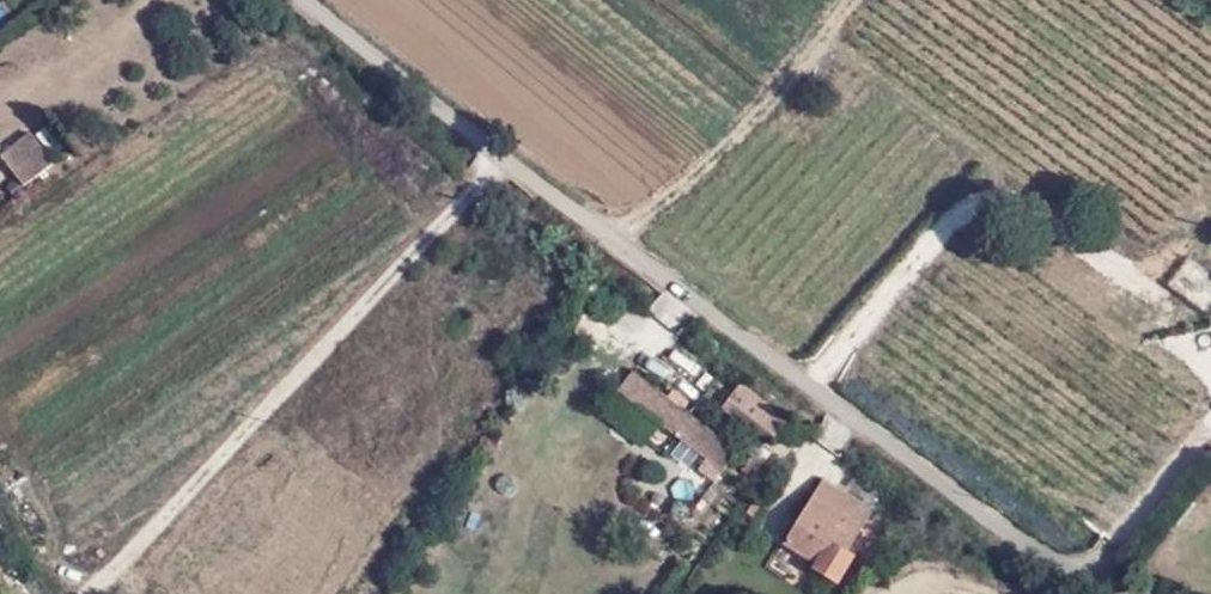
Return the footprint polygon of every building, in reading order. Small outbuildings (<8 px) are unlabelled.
[(3,154),(28,184),(56,161),(33,130),(3,154)] [(629,373),(616,393),(726,462),(739,442),(629,373)] [(769,440),(787,416),(739,382),(721,406),(769,440)] [(744,456),(755,472),(774,461),(764,444),(744,456)] [(875,510),(827,480),(788,541),(817,560),(815,566),(837,583),(855,555),(847,550),(875,510)]
